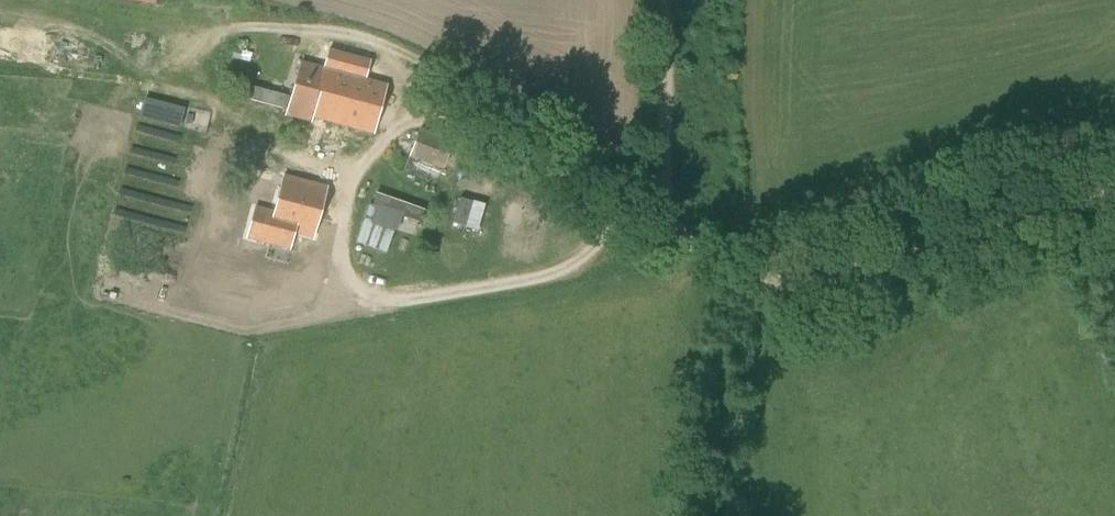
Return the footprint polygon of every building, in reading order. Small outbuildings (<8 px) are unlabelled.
[(304,149),(343,160),(351,129),(374,135),(387,86),(355,77),(361,58),(327,49),(322,69),(300,62),(285,116),(311,123),(304,149)] [(183,110),(144,100),(139,118),(178,129),(183,110)] [(401,175),(436,189),(453,143),(418,130),(401,175)] [(270,225),(313,237),(327,188),(284,176),(270,225)] [(382,194),(365,241),(391,250),(398,231),(403,233),(413,206),(382,194)] [(458,222),(484,229),(491,202),(465,196),(458,222)]
